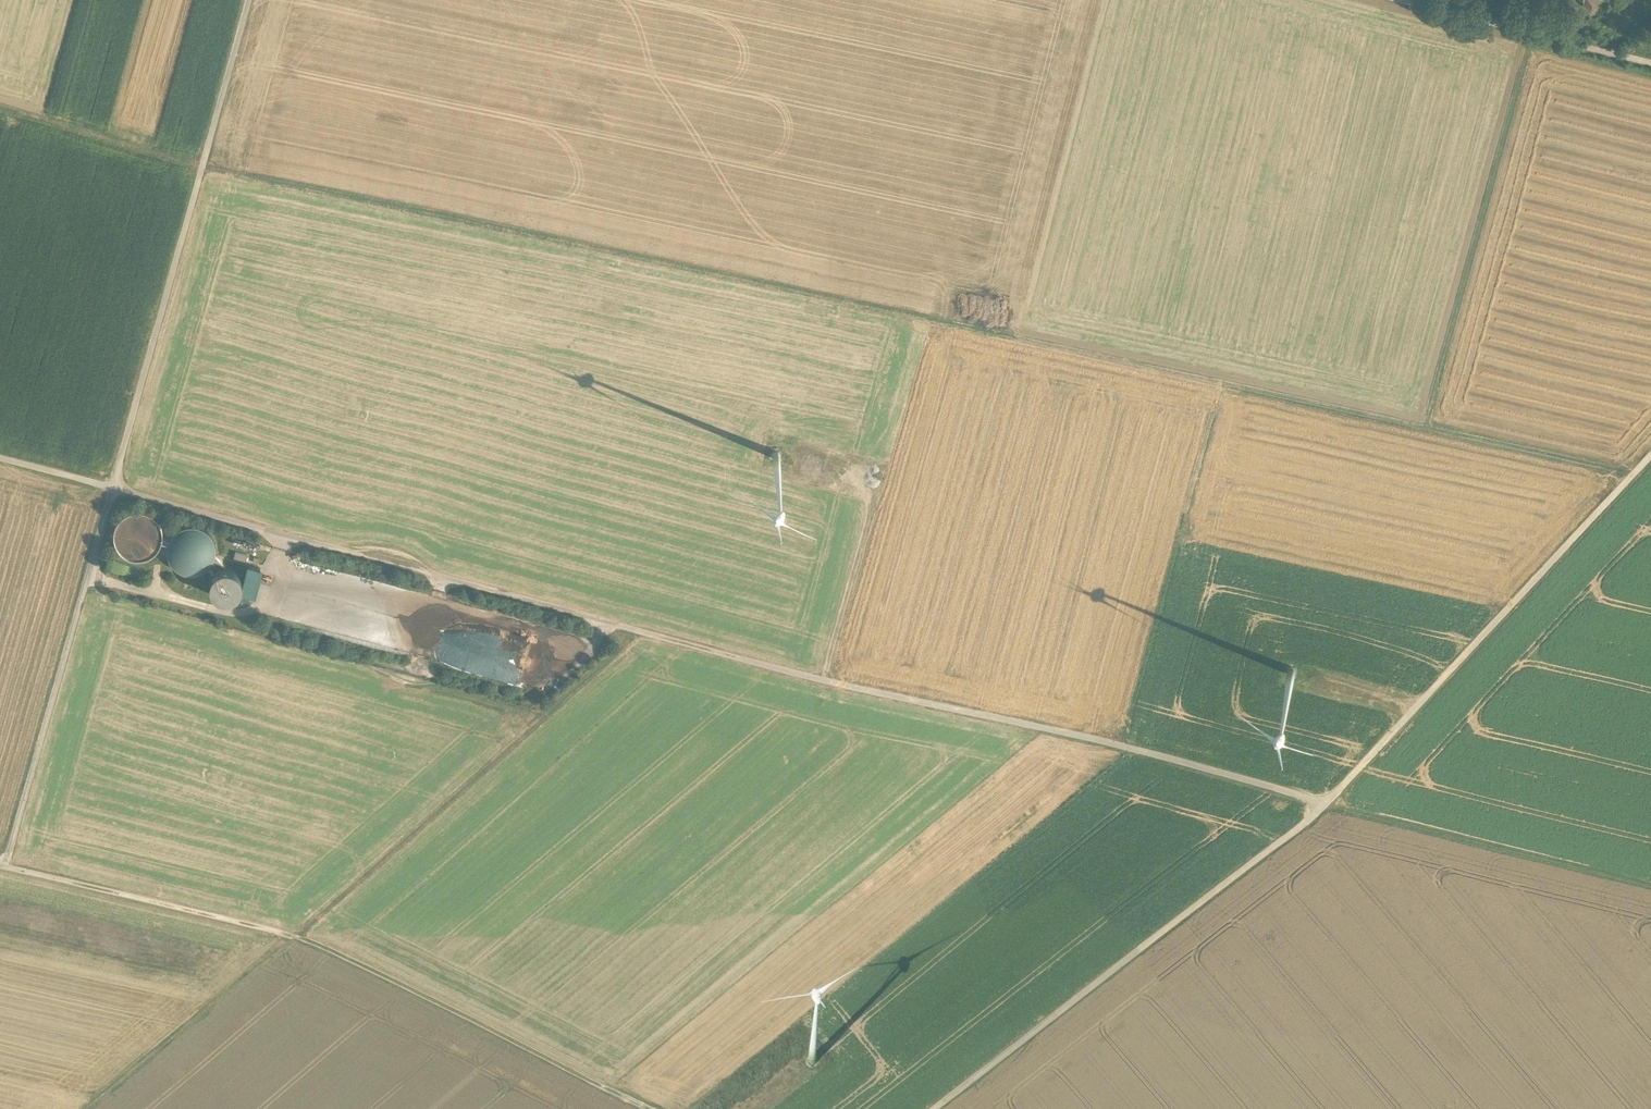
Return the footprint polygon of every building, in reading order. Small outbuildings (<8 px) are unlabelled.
[(1584,2),(1591,10),(1601,0),(1587,0),(1584,2)] [(159,548),(162,536),(159,524),(150,515),(138,512),(125,515),(117,524),(114,536),(117,549),(126,557),(138,560),(150,557),(159,548)] [(213,562),(216,550),(212,538),(203,529),(191,526),(179,529),(170,538),(167,550),(170,563),(179,571),(191,575),(204,571),(213,562)] [(259,544),(233,538),(232,543),(257,549),(259,544)] [(247,554),(235,551),(234,557),(246,560),(247,554)] [(225,568),(215,557),(214,560),(213,562),(212,563),(210,566),(208,568),(213,574),(216,571),(218,570),(221,568),(223,568),(225,568)] [(260,568),(249,565),(242,591),(254,594),(260,568)] [(240,592),(242,584),(240,576),(234,570),(226,568),(225,568),(218,570),(212,576),(210,584),(212,592),(218,598),(226,600),(234,598),(240,592)] [(571,671),(586,657),(582,653),(567,666),(571,671)]
